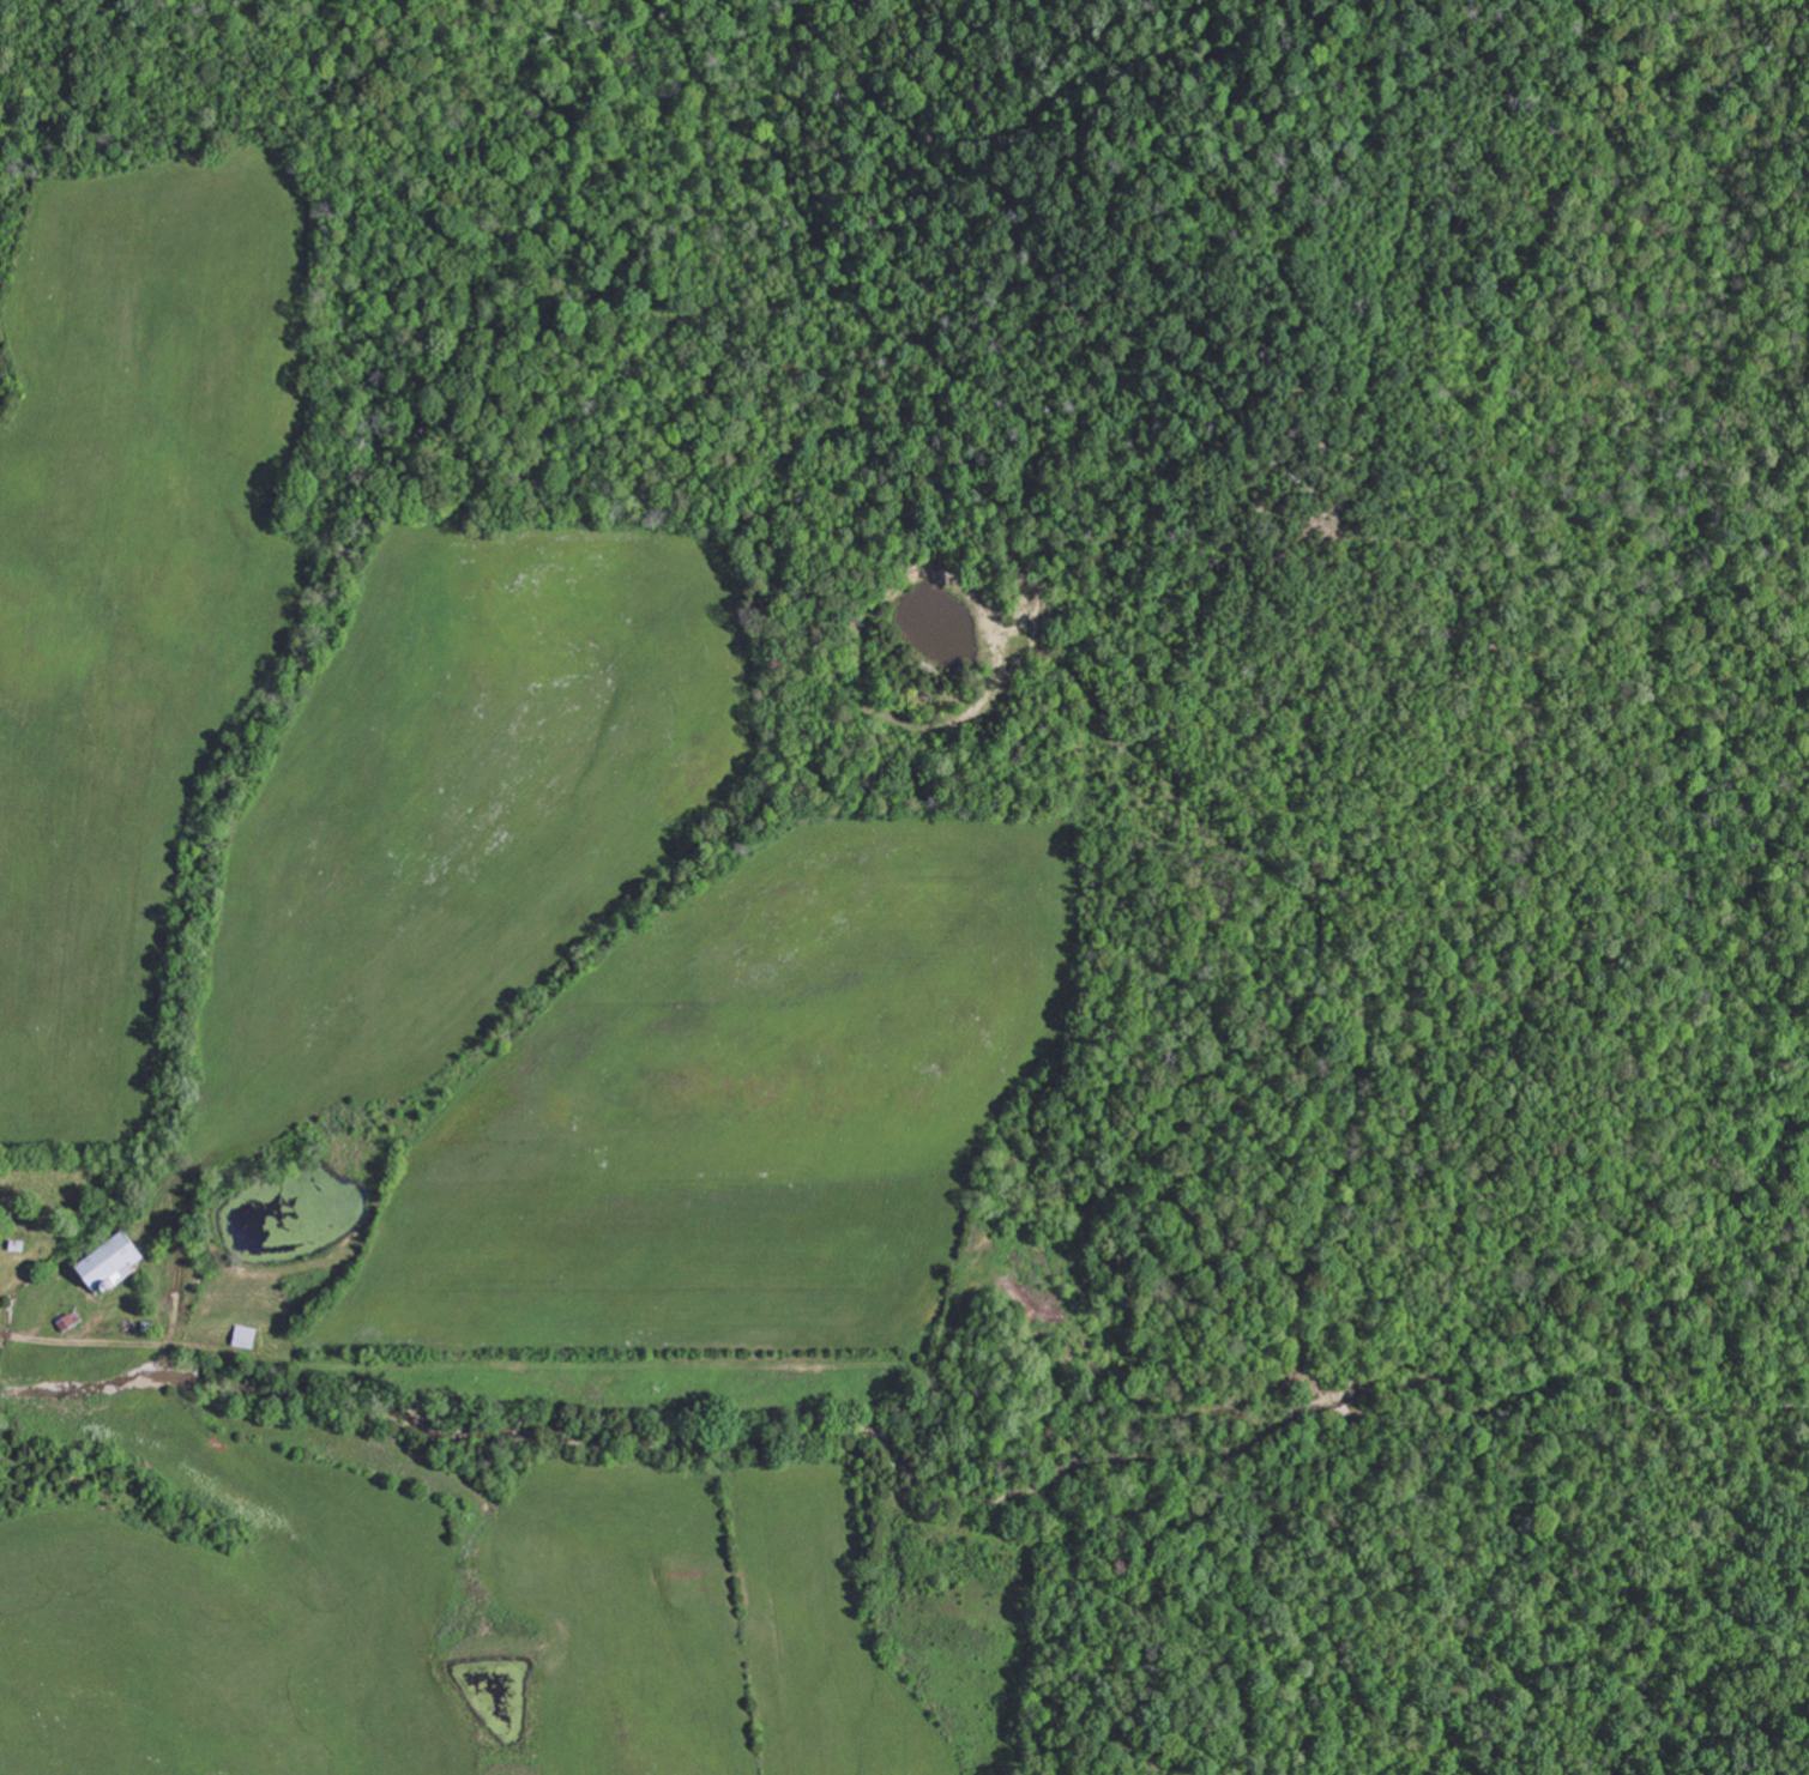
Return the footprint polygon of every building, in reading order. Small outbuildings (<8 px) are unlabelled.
[(72,1262),(88,1287),(138,1253),(122,1229),(72,1262)] [(232,1345),(253,1347),(255,1326),(234,1324),(232,1345)]
